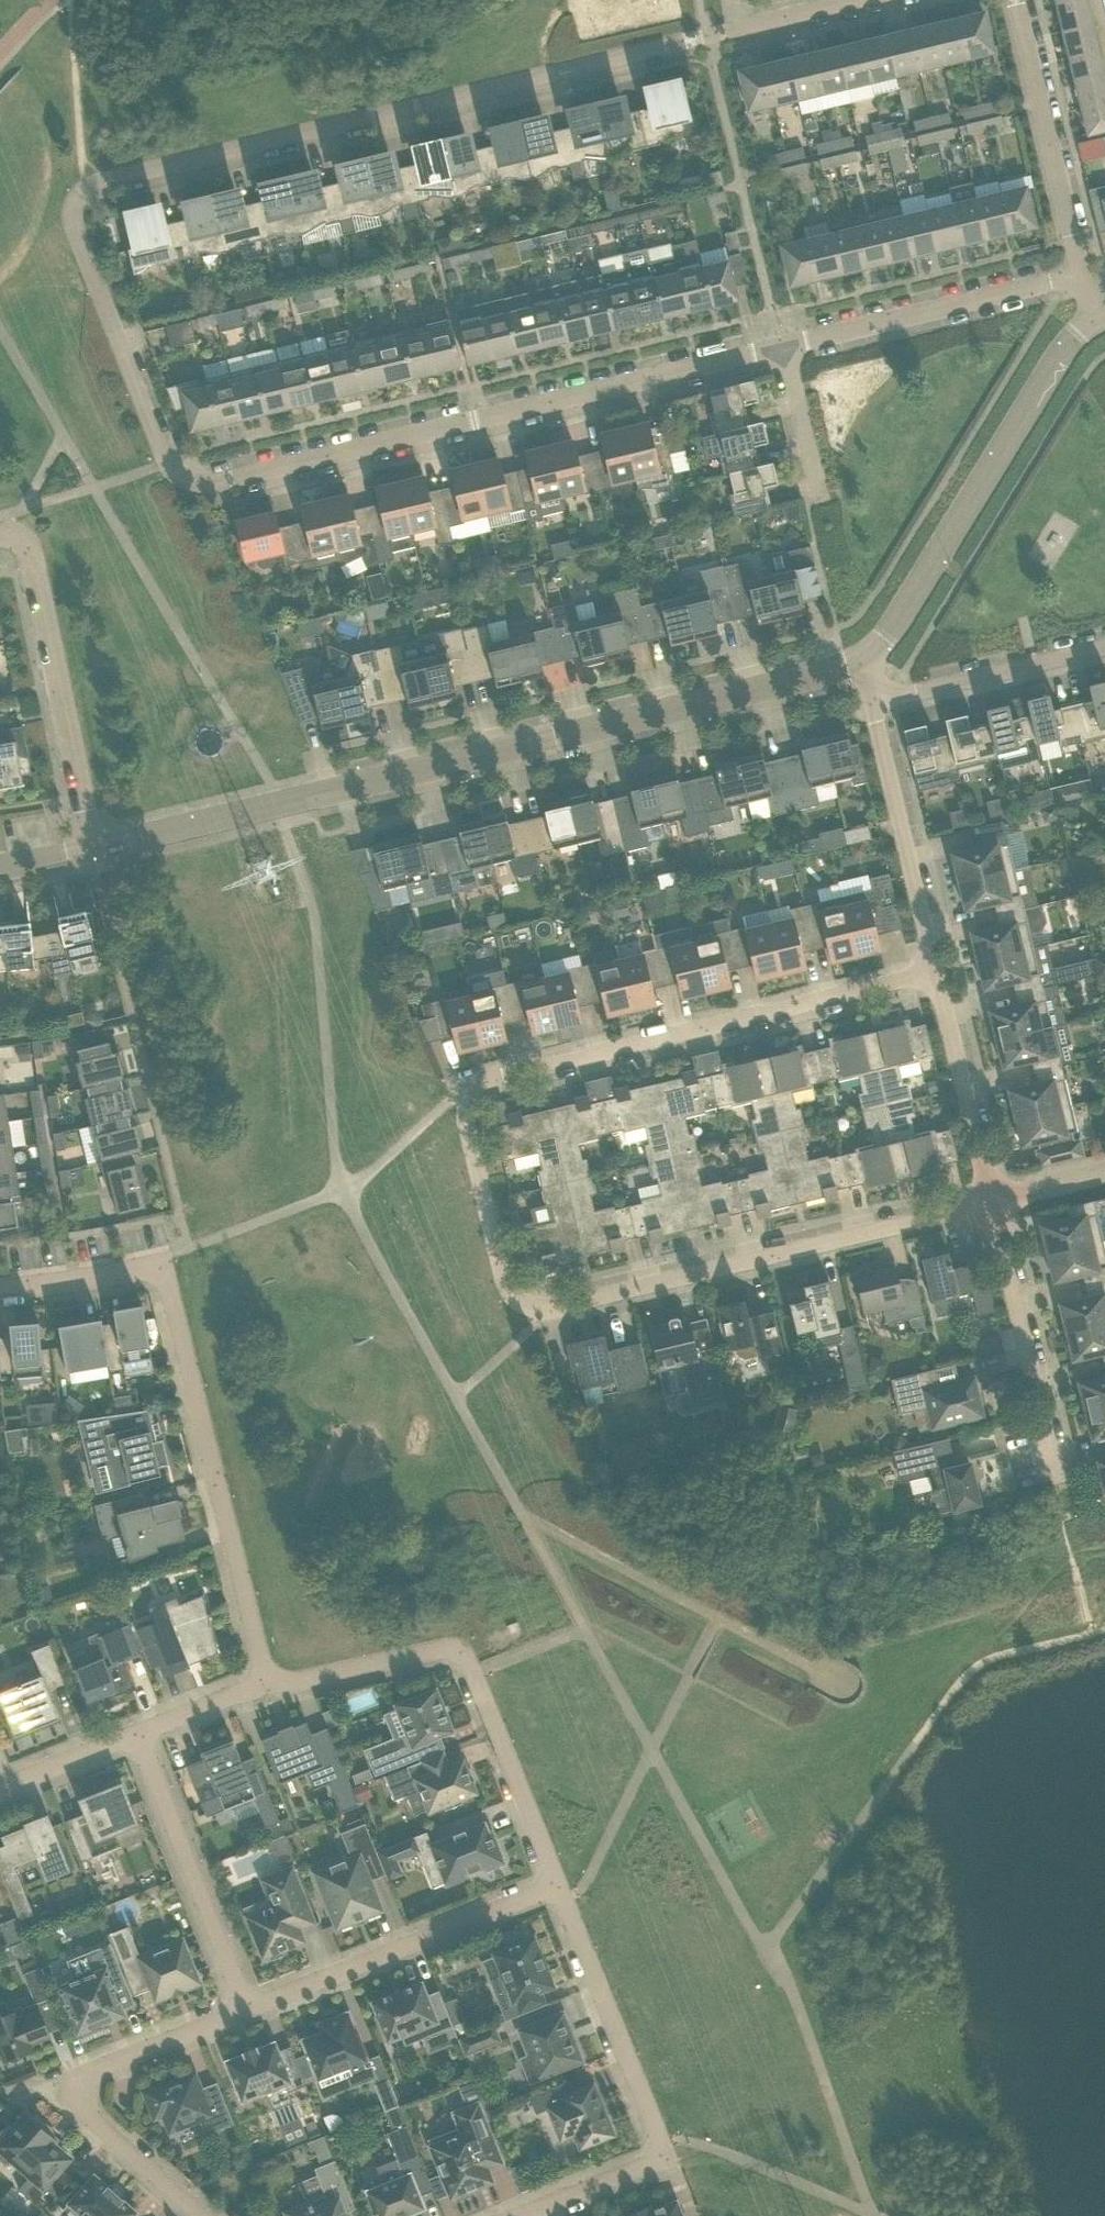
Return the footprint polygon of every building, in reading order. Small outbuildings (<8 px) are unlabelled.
[(1058,6),(1064,31),(1104,21),(1104,11),(1102,0),(1081,0),(1058,6)] [(959,19),(968,58),(993,52),(984,13),(959,19)] [(959,19),(934,25),(944,64),(968,58),(959,19)] [(1064,31),(1070,56),(1104,48),(1104,21),(1064,31)] [(934,25),(910,31),(919,70),(944,64),(934,25)] [(919,70),(910,31),(886,37),(895,76),(919,70)] [(886,37),(861,43),(871,82),(895,76),(886,37)] [(861,43),(837,48),(847,87),(871,82),(861,43)] [(837,48),(813,54),(822,93),(847,87),(837,48)] [(1070,56),(1076,82),(1104,75),(1104,48),(1070,56)] [(822,93),(813,54),(789,60),(798,99),(822,93)] [(798,99),(789,60),(764,66),(774,105),(798,99)] [(774,105),(764,66),(739,72),(748,111),(774,105)] [(1076,82),(1082,107),(1104,102),(1104,75),(1076,82)] [(647,109),(638,111),(647,148),(660,145),(660,142),(674,139),(680,138),(692,140),(699,139),(694,114),(690,115),(687,116),(680,86),(647,94),(650,108),(647,109)] [(622,100),(596,107),(609,161),(616,158),(626,151),(632,149),(633,151),(647,148),(638,111),(630,113),(625,114),(622,100)] [(997,101),(979,105),(981,115),(999,110),(997,101)] [(1082,107),(1088,134),(1104,130),(1104,102),(1082,107)] [(981,115),(979,105),(962,109),(964,119),(981,115)] [(569,128),(561,129),(570,166),(584,163),(583,161),(589,160),(602,162),(609,161),(596,107),(570,113),(573,126),(569,128)] [(931,117),(933,127),(951,123),(948,112),(931,117)] [(933,127),(931,117),(913,121),(916,131),(933,127)] [(985,131),(1003,126),(1001,117),(983,121),(985,131)] [(545,119),(519,125),(532,179),(539,177),(550,170),(555,167),(556,170),(570,166),(561,129),(553,131),(549,132),(545,119)] [(983,121),(966,125),(968,135),(985,131),(983,121)] [(492,146),(484,148),(493,185),(507,181),(506,179),(513,179),(525,180),(532,179),(519,125),(493,131),(496,145),(492,146)] [(893,129),(883,132),(885,141),(903,137),(901,127),(893,129)] [(934,132),(937,142),(954,138),(952,128),(934,132)] [(873,134),(865,136),(867,145),(885,141),(883,132),(873,134)] [(937,142),(934,132),(917,136),(919,146),(937,142)] [(851,136),(834,140),(836,150),(853,146),(851,136)] [(468,137),(442,143),(455,198),(462,195),(473,188),(479,186),(479,188),(493,185),(484,148),(475,150),(472,151),(468,137)] [(905,147),(903,137),(885,141),(887,151),(903,147),(905,147)] [(836,150),(834,140),(816,145),(818,155),(836,150)] [(885,141),(867,145),(870,154),(887,151),(885,141)] [(415,164),(407,166),(416,203),(430,200),(429,197),(436,197),(448,198),(455,198),(442,143),(416,150),(420,163),(415,164)] [(903,147),(887,151),(893,174),(904,172),(908,171),(903,147)] [(802,148),(785,151),(787,161),(804,157),(802,148)] [(787,161),(785,151),(767,155),(769,165),(787,161)] [(854,151),(837,155),(840,165),(856,162),(854,151)] [(840,165),(837,155),(819,160),(821,170),(839,166),(840,165)] [(391,156),(365,162),(378,216),(385,214),(396,207),(402,204),(402,206),(405,220),(419,217),(416,203),(407,166),(399,168),(395,169),(391,156)] [(872,159),(864,161),(867,175),(875,173),(872,159)] [(338,183),(330,185),(339,222),(342,234),(342,235),(356,232),(352,216),(359,216),(371,217),(378,216),(365,162),(339,168),(343,182),(338,183)] [(808,173),(806,164),(789,168),(791,177),(808,173)] [(791,177),(789,168),(771,173),(773,181),(791,177)] [(724,185),(720,171),(706,175),(710,188),(724,185)] [(315,174),(289,180),(302,235),(308,232),(319,225),(325,222),(325,225),(339,222),(330,185),(322,187),(318,188),(315,174)] [(261,201),(253,203),(262,240),(276,237),(275,234),(282,234),(295,235),(302,235),(289,180),(262,186),(266,200),(261,201)] [(1104,186),(1088,190),(1098,232),(1104,231),(1104,187),(1104,186)] [(1000,194),(1010,233),(1035,227),(1026,188),(1000,194)] [(708,205),(727,200),(725,191),(706,196),(708,205)] [(238,192),(212,199),(225,253),(231,251),(242,244),(248,241),(248,243),(262,240),(253,203),(245,205),(241,206),(238,192)] [(1000,194),(976,200),(986,239),(1010,233),(1000,194)] [(184,220),(176,222),(185,258),(199,255),(198,253),(205,253),(218,254),(225,253),(212,199),(186,205),(189,219),(184,220)] [(976,200),(952,206),(961,245),(986,239),(976,200)] [(662,207),(664,216),(683,211),(680,202),(662,207)] [(952,206),(928,211),(937,250),(961,245),(952,206)] [(666,225),(664,216),(662,207),(643,211),(645,220),(653,218),(655,227),(666,225)] [(161,211),(128,219),(135,248),(131,249),(128,250),(133,268),(134,274),(141,272),(151,265),(157,263),(171,259),(171,262),(185,258),(176,222),(167,224),(164,225),(161,211)] [(928,211),(903,217),(913,256),(937,250),(928,211)] [(634,223),(632,214),(613,218),(615,227),(634,223)] [(553,215),(543,217),(545,227),(555,225),(553,215)] [(903,217),(879,223),(889,262),(913,256),(903,217)] [(615,227),(613,218),(595,223),(597,232),(615,227)] [(879,223),(855,229),(864,268),(889,262),(879,223)] [(565,230),(567,239),(585,235),(583,226),(565,230)] [(855,229),(831,235),(840,274),(864,268),(855,229)] [(567,239),(565,230),(546,235),(548,244),(567,239)] [(740,247),(736,231),(725,233),(729,249),(740,247)] [(462,235),(451,237),(454,250),(465,247),(462,235)] [(831,235),(806,241),(816,279),(840,274),(831,235)] [(518,251),(526,249),(537,246),(534,237),(516,242),(518,251)] [(816,279),(806,241),(781,247),(790,286),(816,279)] [(499,255),(518,251),(516,242),(497,246),(499,255)] [(697,246),(671,246),(674,257),(678,274),(687,311),(712,305),(703,268),(699,252),(697,246)] [(646,248),(622,254),(625,269),(639,323),(663,317),(650,263),(646,248)] [(478,261),(488,258),(486,249),(467,254),(469,263),(478,261)] [(469,263),(467,254),(449,258),(451,267),(469,263)] [(728,262),(703,268),(712,305),(737,299),(734,286),(747,283),(740,254),(727,257),(728,262)] [(687,311),(678,274),(674,257),(650,263),(663,317),(687,311)] [(360,261),(349,263),(352,274),(363,272),(360,261)] [(478,261),(469,263),(471,272),(480,270),(478,261)] [(429,263),(410,267),(412,276),(431,272),(429,263)] [(325,267),(310,270),(313,283),(328,280),(325,267)] [(412,276),(410,267),(392,272),(394,281),(412,276)] [(639,323),(625,269),(601,274),(601,276),(614,329),(639,323)] [(362,279),(364,288),(382,284),(380,275),(362,279)] [(614,329),(601,276),(577,281),(590,335),(614,329)] [(364,288),(362,279),(343,284),(345,292),(364,288)] [(590,335),(577,281),(552,286),(566,341),(590,335)] [(245,286),(234,289),(237,302),(248,300),(245,286)] [(332,286),(313,291),(315,300),(334,295),(332,286)] [(566,341),(552,286),(528,292),(528,293),(541,346),(566,341)] [(313,291),(294,295),(297,304),(314,300),(315,300),(313,291)] [(528,293),(504,299),(517,352),(541,346),(528,293)] [(200,296),(194,298),(197,311),(209,308),(208,300),(200,296)] [(283,298),(264,303),(267,311),(277,309),(285,307),(283,298)] [(504,299),(480,305),(492,358),(517,352),(504,299)] [(267,311),(264,303),(246,307),(248,316),(267,311)] [(492,358),(480,305),(480,304),(454,310),(467,364),(492,358)] [(240,308),(216,314),(218,323),(220,332),(231,329),(244,326),(240,308)] [(218,323),(216,314),(197,319),(199,328),(218,323)] [(424,325),(435,372),(461,366),(449,319),(424,325)] [(191,320),(166,326),(171,348),(197,342),(191,320)] [(435,372),(424,325),(400,331),(411,378),(435,372)] [(400,331),(376,337),(387,383),(411,378),(400,331)] [(323,336),(300,342),(303,355),(314,401),(339,395),(327,349),(326,349),(323,336)] [(376,337),(351,343),(363,389),(387,383),(376,337)] [(351,343),(327,349),(339,395),(363,389),(351,343)] [(303,355),(278,361),(290,407),(314,401),(303,355)] [(290,407),(278,361),(254,367),(265,413),(290,407)] [(254,367),(230,372),(241,419),(265,413),(254,367)] [(241,419),(230,372),(205,378),(216,425),(241,419)] [(216,425),(205,378),(166,388),(175,411),(186,408),(191,431),(216,425)] [(714,434),(763,422),(763,421),(749,425),(744,405),(758,402),(753,380),(710,391),(715,411),(709,412),(714,434)] [(768,443),(763,422),(714,434),(720,433),(724,452),(719,453),(724,475),(730,474),(773,463),(773,462),(758,466),(754,446),(768,443)] [(670,483),(668,474),(674,473),(671,459),(670,454),(668,446),(668,445),(667,444),(654,447),(648,424),(624,429),(636,477),(635,478),(638,489),(644,488),(656,489),(668,486),(670,483)] [(636,477),(624,429),(600,435),(606,459),(592,462),(599,491),(614,487),(613,483),(635,478),(636,477)] [(678,431),(665,434),(668,445),(681,442),(678,431)] [(599,491),(592,462),(579,465),(574,442),(549,447),(561,495),(584,490),(585,494),(599,491)] [(682,442),(668,445),(668,446),(670,454),(684,450),(682,442)] [(561,495),(549,447),(525,453),(531,476),(518,480),(525,509),(528,524),(542,520),(541,516),(564,511),(560,496),(561,495)] [(525,509),(518,480),(504,483),(499,459),(475,465),(486,513),(509,508),(510,512),(525,509)] [(730,474),(734,493),(729,494),(734,516),(771,507),(771,506),(768,507),(763,487),(778,484),(773,463),(730,474)] [(486,513),(475,465),(451,471),(456,494),(443,497),(450,527),(465,523),(464,519),(486,513)] [(453,541),(450,527),(443,497),(430,501),(424,477),(400,483),(412,531),(434,526),(439,545),(453,541)] [(415,546),(412,531),(400,483),(376,489),(381,512),(368,515),(379,559),(393,556),(392,552),(415,546)] [(325,501),(337,549),(341,566),(362,556),(367,566),(379,564),(379,559),(368,515),(355,518),(349,495),(325,501)] [(307,530),(293,533),(300,562),(315,559),(314,555),(337,549),(325,501),(301,507),(307,530)] [(798,504),(781,508),(783,518),(792,523),(802,521),(798,504)] [(300,562),(293,533),(280,536),(275,513),(237,522),(246,560),(255,558),(257,565),(263,569),(272,566),(276,561),(274,553),(282,551),(286,566),(300,562)] [(667,534),(662,536),(664,547),(670,546),(667,534)] [(784,552),(789,570),(771,574),(782,619),(806,613),(803,600),(821,596),(822,598),(823,598),(811,546),(784,552)] [(782,619),(771,574),(753,579),(748,560),(723,567),(727,585),(735,616),(755,612),(758,625),(782,619)] [(727,585),(684,595),(695,640),(718,634),(715,621),(735,616),(727,585)] [(648,637),(641,606),(636,587),(611,594),(615,612),(597,616),(607,661),(631,655),(628,642),(648,637)] [(684,595),(641,606),(648,638),(668,633),(671,646),(695,640),(684,595)] [(607,661),(597,616),(578,621),(574,602),(548,609),(553,627),(561,658),(580,654),(583,667),(607,661)] [(520,682),(510,637),(491,642),(487,623),(461,629),(466,648),(474,679),(493,675),(496,688),(520,682)] [(561,658),(553,627),(510,637),(520,682),(544,676),(541,663),(561,658)] [(400,644),(375,650),(386,700),(406,696),(409,708),(433,703),(423,658),(404,663),(400,644)] [(466,648),(423,658),(433,703),(457,697),(454,684),(474,679),(466,648)] [(386,700),(375,650),(355,655),(346,672),(347,676),(335,679),(346,724),(370,718),(367,705),(386,700)] [(315,666),(313,665),(281,673),(279,667),(277,667),(300,724),(301,724),(300,721),(319,717),(322,729),(346,724),(335,679),(322,682),(319,671),(319,670),(318,668),(316,666),(315,666)] [(1072,705),(1081,744),(1104,738),(1104,682),(1089,686),(1092,700),(1072,705)] [(1049,695),(1028,700),(1031,715),(1038,744),(1058,739),(1060,747),(1080,742),(1081,744),(1072,705),(1052,710),(1049,695)] [(1038,744),(1031,715),(1011,719),(1008,705),(987,710),(990,724),(998,759),(1001,768),(1029,761),(1041,758),(1038,744)] [(998,759),(987,710),(986,710),(989,725),(970,729),(967,715),(946,720),(957,769),(998,759)] [(960,780),(957,769),(946,720),(945,720),(948,734),(929,739),(926,725),(904,730),(918,790),(960,780)] [(6,784),(6,788),(23,785),(22,775),(31,773),(28,755),(23,730),(6,733),(1,740),(1,744),(0,744),(0,784),(6,784)] [(867,782),(858,742),(857,743),(857,745),(851,747),(847,731),(823,737),(834,782),(851,777),(853,785),(867,782)] [(802,756),(784,760),(796,810),(820,804),(816,786),(834,782),(823,737),(799,743),(802,756)] [(762,752),(738,758),(748,802),(767,798),(771,816),(796,810),(784,760),(765,765),(762,752)] [(748,802),(738,758),(714,763),(717,776),(698,781),(709,825),(734,819),(731,806),(748,802)] [(676,773),(652,778),(663,823),(681,818),(686,837),(710,831),(709,825),(698,781),(679,785),(676,773)] [(663,823),(652,778),(628,784),(632,797),(613,801),(625,851),(649,845),(645,827),(663,823)] [(1090,779),(1075,782),(1078,797),(1093,793),(1090,779)] [(1048,789),(1033,792),(1034,795),(1037,807),(1052,803),(1048,789)] [(591,793),(567,799),(578,843),(596,839),(601,857),(610,855),(611,859),(609,859),(615,885),(632,881),(625,851),(613,801),(594,806),(591,793)] [(1068,801),(1063,817),(1076,820),(1082,797),(1068,801)] [(987,801),(992,817),(1003,814),(999,798),(987,801)] [(578,843),(567,799),(543,805),(546,817),(527,822),(535,853),(578,843)] [(1055,805),(1041,808),(1044,822),(1058,819),(1055,805)] [(967,809),(951,810),(953,826),(968,825),(967,809)] [(535,853),(527,822),(508,826),(505,814),(481,819),(492,864),(511,859),(515,878),(540,872),(535,853)] [(492,864),(481,819),(458,825),(461,838),(442,843),(454,892),(479,886),(474,868),(492,864)] [(976,828),(977,836),(981,849),(952,855),(958,882),(1014,869),(1003,821),(976,828)] [(872,838),(869,825),(843,831),(846,844),(872,838)] [(454,892),(442,843),(423,847),(420,834),(396,840),(407,884),(425,880),(430,898),(454,892)] [(823,850),(820,837),(803,841),(806,854),(823,850)] [(407,884),(396,840),(372,846),(376,861),(370,863),(369,860),(368,860),(370,871),(361,873),(360,870),(359,871),(375,911),(393,907),(389,889),(407,884)] [(1057,861),(1061,874),(1072,871),(1069,858),(1057,861)] [(768,864),(756,867),(759,881),(771,878),(768,864)] [(1024,908),(1014,869),(958,882),(965,909),(993,902),(996,914),(1024,908)] [(860,878),(821,888),(823,898),(863,888),(860,878)] [(879,887),(841,896),(856,955),(880,949),(874,926),(888,923),(879,887)] [(661,891),(644,894),(648,911),(665,908),(661,891)] [(841,896),(804,905),(813,941),(826,938),(832,961),(856,955),(841,896)] [(626,899),(608,903),(611,919),(630,915),(626,899)] [(1024,908),(996,914),(999,927),(971,934),(977,961),(1033,947),(1030,933),(1041,930),(1046,922),(1044,910),(1042,911),(1041,904),(1024,908)] [(792,920),(769,925),(781,973),(805,967),(800,944),(813,941),(804,905),(789,909),(792,920)] [(72,970),(70,960),(96,954),(92,939),(93,939),(88,917),(87,917),(85,911),(58,917),(60,924),(59,924),(61,931),(46,934),(51,957),(54,975),(72,970)] [(30,923),(3,926),(7,969),(34,967),(33,960),(51,957),(46,934),(32,937),(31,929),(30,929),(30,923)] [(745,926),(731,930),(738,959),(751,956),(757,979),(781,973),(769,925),(746,931),(745,926)] [(462,926),(447,930),(449,940),(464,936),(462,926)] [(718,937),(695,943),(706,991),(730,985),(725,962),(738,959),(731,930),(717,933),(718,937)] [(671,944),(656,948),(663,977),(676,974),(682,997),(706,991),(695,943),(672,948),(671,944)] [(1041,979),(1033,947),(977,961),(984,987),(1012,980),(1015,993),(1043,987),(1049,985),(1048,977),(1041,979)] [(643,955),(620,961),(631,1009),(656,1003),(650,980),(663,977),(656,948),(641,951),(643,955)] [(1098,976),(1104,974),(1104,956),(1095,959),(1098,976)] [(631,1009),(620,961),(597,966),(596,962),(581,966),(588,995),(602,992),(607,1015),(631,1009)] [(568,973),(545,979),(557,1027),(581,1021),(575,998),(588,995),(581,966),(567,969),(568,973)] [(1096,974),(1083,977),(1085,985),(1098,982),(1096,974)] [(557,1027),(545,979),(522,984),(521,980),(507,984),(514,1013),(527,1010),(532,1033),(557,1027)] [(493,991),(470,997),(482,1045),(506,1039),(500,1016),(514,1013),(507,984),(492,987),(493,991)] [(1043,987),(1015,993),(1018,1006),(990,1013),(996,1039),(1052,1026),(1043,987)] [(446,998),(432,1002),(439,1031),(452,1027),(458,1051),(482,1045),(470,997),(447,1002),(446,998)] [(60,1010),(44,1014),(46,1026),(62,1023),(60,1010)] [(68,1026),(85,1023),(83,1011),(65,1015),(68,1026)] [(887,1105),(911,1099),(907,1081),(903,1082),(899,1066),(919,1061),(918,1058),(933,1055),(925,1023),(911,1027),(909,1018),(895,1021),(896,1025),(869,1032),(887,1105)] [(1061,1065),(1052,1026),(996,1039),(1003,1066),(1031,1059),(1034,1072),(1061,1065)] [(887,1105),(869,1032),(842,1038),(841,1034),(828,1037),(830,1046),(817,1049),(824,1081),(838,1077),(838,1080),(858,1075),(862,1092),(858,1093),(862,1111),(887,1105)] [(42,1040),(32,1041),(35,1058),(44,1057),(42,1040)] [(81,1061),(76,1062),(81,1083),(83,1087),(83,1088),(119,1079),(119,1080),(128,1078),(128,1077),(127,1076),(124,1077),(123,1074),(125,1074),(119,1051),(112,1053),(110,1043),(110,1042),(77,1050),(77,1052),(78,1051),(81,1061)] [(789,1051),(762,1058),(780,1130),(805,1124),(800,1107),(796,1108),(792,1091),(812,1086),(811,1084),(824,1081),(817,1049),(804,1052),(802,1044),(788,1047),(789,1051)] [(19,1061),(30,1060),(29,1046),(17,1047),(19,1061)] [(723,1071),(710,1075),(718,1106),(731,1103),(732,1105),(751,1101),(755,1118),(751,1119),(755,1136),(780,1130),(762,1058),(736,1064),(735,1060),(721,1063),(723,1071)] [(1061,1065),(1034,1072),(1037,1085),(1009,1091),(1015,1118),(1071,1105),(1061,1065)] [(718,1106),(710,1075),(697,1078),(695,1069),(682,1072),(683,1077),(656,1083),(673,1156),(698,1150),(694,1133),(689,1134),(685,1117),(705,1112),(704,1109),(718,1106)] [(78,1089),(73,1090),(76,1102),(85,1099),(90,1119),(92,1124),(87,1125),(87,1126),(87,1127),(97,1124),(96,1124),(128,1116),(137,1114),(137,1113),(136,1113),(133,1114),(133,1110),(134,1110),(128,1087),(121,1089),(119,1080),(119,1079),(83,1088),(83,1087),(78,1089)] [(937,1079),(927,1082),(929,1093),(940,1090),(937,1079)] [(616,1097),(603,1100),(611,1132),(624,1129),(625,1131),(644,1126),(648,1143),(644,1144),(648,1162),(673,1156),(656,1083),(629,1090),(628,1085),(614,1089),(616,1097)] [(825,1087),(819,1089),(821,1099),(827,1098),(825,1087)] [(32,1107),(42,1105),(40,1089),(30,1091),(32,1107)] [(0,1094),(0,1122),(9,1120),(5,1094),(0,1094)] [(48,1096),(50,1113),(60,1112),(57,1094),(48,1096)] [(576,1102),(549,1109),(566,1181),(591,1176),(587,1158),(583,1159),(578,1142),(598,1137),(598,1135),(611,1132),(603,1100),(590,1103),(588,1095),(575,1098),(576,1102)] [(911,1099),(887,1105),(904,1177),(931,1171),(932,1175),(946,1172),(943,1163),(958,1160),(951,1128),(936,1132),(935,1129),(915,1134),(911,1117),(916,1116),(911,1099)] [(887,1105),(862,1111),(866,1128),(871,1127),(875,1144),(855,1149),(855,1151),(842,1154),(850,1186),(863,1183),(865,1191),(878,1188),(877,1184),(904,1177),(887,1105)] [(1071,1105),(1015,1118),(1021,1144),(1037,1141),(1039,1150),(1036,1150),(1040,1165),(1083,1155),(1079,1140),(1075,1141),(1073,1132),(1077,1131),(1071,1105)] [(510,1123),(495,1126),(503,1161),(538,1152),(542,1169),(537,1170),(542,1187),(566,1181),(549,1109),(522,1115),(521,1111),(507,1114),(510,1123)] [(37,1133),(46,1131),(44,1115),(34,1117),(37,1133)] [(99,1134),(94,1135),(99,1156),(100,1156),(101,1160),(96,1162),(97,1163),(100,1162),(106,1160),(129,1154),(129,1155),(146,1151),(146,1150),(146,1149),(142,1150),(142,1147),(143,1147),(138,1124),(130,1126),(128,1116),(96,1124),(97,1124),(99,1134)] [(0,1122),(0,1148),(13,1146),(9,1120),(0,1122)] [(809,1142),(805,1124),(780,1130),(797,1203),(824,1197),(825,1201),(839,1198),(837,1189),(850,1186),(842,1154),(829,1157),(828,1155),(809,1160),(805,1143),(809,1142)] [(780,1130),(755,1136),(759,1154),(764,1153),(768,1169),(748,1174),(749,1177),(735,1180),(743,1212),(756,1208),(758,1217),(771,1214),(770,1209),(797,1203),(780,1130)] [(53,1133),(56,1151),(66,1149),(63,1132),(53,1133)] [(41,1159),(50,1157),(48,1142),(38,1143),(41,1159)] [(13,1146),(0,1148),(0,1175),(17,1172),(13,1146)] [(702,1167),(698,1150),(673,1156),(691,1229),(717,1222),(718,1226),(732,1223),(730,1215),(743,1212),(735,1180),(722,1183),(721,1181),(702,1185),(698,1168),(702,1167)] [(129,1154),(106,1160),(109,1170),(107,1170),(112,1191),(118,1215),(147,1207),(136,1163),(131,1164),(129,1155),(129,1154)] [(629,1205),(636,1237),(649,1234),(651,1243),(665,1239),(664,1235),(691,1229),(673,1156),(648,1162),(653,1179),(657,1178),(661,1198),(642,1202),(629,1205)] [(44,1185),(54,1183),(52,1168),(42,1169),(44,1185)] [(59,1170),(62,1188),(71,1187),(69,1169),(59,1170)] [(0,1175),(0,1202),(21,1199),(17,1172),(0,1175)] [(595,1193),(591,1176),(566,1181),(584,1254),(611,1248),(612,1252),(625,1249),(623,1240),(636,1237),(629,1205),(615,1209),(615,1206),(595,1211),(591,1194),(595,1193)] [(566,1181),(542,1187),(546,1205),(550,1204),(554,1221),(534,1225),(535,1228),(520,1231),(527,1263),(542,1260),(544,1268),(560,1264),(559,1260),(584,1254),(566,1181)] [(58,1210),(56,1194),(46,1195),(49,1212),(58,1210)] [(0,1202),(0,1230),(18,1227),(14,1201),(21,1200),(21,1199),(0,1202)] [(1047,1253),(1103,1239),(1094,1200),(1066,1207),(1069,1220),(1041,1226),(1047,1253)] [(1047,1253),(1054,1280),(1082,1273),(1085,1285),(1104,1281),(1104,1247),(1103,1239),(1047,1253)] [(994,1310),(982,1260),(952,1267),(948,1252),(923,1258),(933,1299),(957,1293),(961,1310),(977,1311),(978,1314),(994,1310)] [(927,1330),(923,1315),(914,1279),(913,1279),(914,1282),(901,1285),(896,1265),(873,1270),(874,1274),(856,1279),(864,1313),(883,1308),(887,1323),(908,1318),(909,1321),(910,1323),(912,1327),(915,1326),(916,1332),(927,1330)] [(839,1342),(850,1389),(867,1384),(853,1324),(840,1328),(829,1281),(804,1287),(807,1300),(789,1304),(797,1334),(814,1330),(816,1338),(817,1338),(819,1347),(839,1342)] [(1085,1285),(1088,1298),(1060,1305),(1066,1332),(1104,1322),(1104,1281),(1085,1285)] [(786,1365),(774,1318),(759,1322),(758,1315),(749,1317),(745,1301),(718,1307),(729,1349),(735,1348),(737,1353),(745,1358),(756,1355),(756,1356),(758,1356),(756,1350),(764,1348),(769,1369),(786,1365)] [(103,1324),(101,1324),(108,1363),(110,1371),(118,1370),(124,1369),(125,1375),(154,1370),(143,1304),(121,1308),(114,1309),(116,1322),(103,1324)] [(669,1323),(650,1328),(660,1368),(658,1368),(665,1396),(681,1392),(676,1400),(678,1410),(686,1415),(728,1405),(708,1324),(707,1325),(707,1326),(691,1330),(689,1322),(688,1318),(680,1320),(680,1319),(677,1317),(670,1319),(669,1322),(669,1323)] [(79,1323),(56,1327),(57,1328),(59,1327),(67,1371),(69,1370),(106,1364),(108,1363),(101,1324),(100,1319),(80,1323),(80,1321),(79,1321),(79,1323)] [(1,1377),(1,1374),(14,1373),(14,1378),(44,1375),(39,1322),(10,1324),(11,1337),(0,1338),(0,1377),(1,1377)] [(1066,1332),(1073,1358),(1101,1351),(1104,1364),(1104,1322),(1066,1332)] [(974,1358),(1003,1351),(999,1333),(970,1340),(974,1358)] [(578,1369),(582,1388),(600,1384),(602,1394),(618,1391),(618,1392),(651,1384),(647,1370),(635,1372),(628,1345),(608,1350),(604,1335),(567,1344),(573,1370),(578,1369)] [(938,1385),(934,1368),(891,1379),(899,1414),(928,1407),(932,1423),(954,1418),(955,1422),(983,1415),(978,1392),(974,1393),(970,1377),(938,1385)] [(119,1375),(111,1376),(113,1391),(122,1390),(120,1374),(119,1375)] [(1079,1384),(1085,1410),(1104,1405),(1104,1377),(1079,1384)] [(69,1395),(61,1406),(76,1416),(84,1405),(69,1395)] [(131,1395),(115,1397),(117,1412),(133,1409),(131,1395)] [(56,1401),(26,1404),(28,1424),(58,1422),(56,1401)] [(791,1431),(797,1409),(781,1405),(775,1427),(791,1431)] [(1085,1410),(1091,1437),(1104,1434),(1104,1405),(1085,1410)] [(149,1410),(149,1409),(78,1420),(78,1421),(84,1420),(88,1439),(85,1439),(90,1459),(103,1456),(111,1487),(161,1475),(159,1467),(170,1464),(163,1439),(153,1442),(148,1425),(153,1424),(152,1422),(131,1428),(127,1413),(149,1410)] [(28,1436),(26,1427),(5,1431),(9,1453),(25,1450),(23,1437),(28,1436)] [(723,1427),(714,1440),(723,1446),(732,1433),(723,1427)] [(948,1439),(895,1452),(902,1480),(909,1478),(913,1493),(932,1489),(934,1489),(933,1491),(931,1495),(929,1499),(930,1503),(931,1507),(934,1510),(938,1512),(942,1512),(951,1510),(966,1506),(980,1503),(970,1463),(955,1467),(948,1439)] [(147,1507),(143,1493),(95,1505),(103,1537),(124,1532),(127,1545),(124,1545),(126,1551),(128,1550),(130,1559),(156,1549),(155,1544),(184,1537),(178,1515),(181,1515),(177,1500),(147,1507)] [(135,1575),(123,1580),(126,1588),(138,1583),(135,1575)] [(49,1585),(36,1588),(40,1602),(52,1599),(49,1585)] [(215,1651),(203,1594),(179,1603),(181,1607),(166,1612),(168,1617),(137,1629),(152,1666),(160,1663),(165,1675),(189,1666),(188,1665),(187,1665),(186,1663),(215,1651)] [(94,1660),(77,1667),(75,1668),(88,1702),(103,1696),(105,1706),(119,1701),(116,1695),(137,1687),(126,1660),(142,1654),(130,1623),(102,1634),(101,1631),(88,1636),(88,1637),(94,1660)] [(14,1736),(59,1718),(48,1689),(66,1682),(50,1643),(31,1651),(41,1675),(0,1692),(0,1700),(14,1736)] [(438,1734),(451,1729),(435,1691),(416,1699),(414,1695),(401,1701),(402,1704),(398,1706),(409,1733),(366,1750),(376,1773),(443,1746),(438,1734)] [(278,1730),(279,1733),(261,1740),(276,1776),(296,1768),(299,1775),(306,1772),(313,1789),(329,1782),(341,1812),(358,1805),(327,1727),(311,1734),(306,1721),(294,1727),(293,1725),(278,1730)] [(203,1759),(187,1766),(207,1816),(211,1814),(208,1806),(222,1800),(225,1809),(254,1797),(266,1828),(280,1822),(254,1757),(242,1762),(233,1740),(201,1752),(203,1759)] [(436,1755),(384,1776),(394,1800),(406,1795),(420,1790),(428,1809),(429,1811),(444,1805),(446,1810),(463,1803),(461,1798),(476,1792),(472,1784),(476,1782),(470,1767),(467,1769),(465,1766),(463,1760),(448,1766),(443,1752),(436,1755)] [(362,1771),(352,1775),(355,1783),(366,1779),(362,1771)] [(367,1781),(352,1786),(358,1802),(372,1796),(367,1781)] [(86,1813),(65,1821),(81,1862),(122,1845),(117,1831),(137,1823),(122,1784),(81,1800),(86,1813)] [(36,1818),(24,1823),(25,1827),(2,1836),(5,1845),(0,1847),(0,1871),(19,1919),(33,1914),(29,1902),(28,1902),(18,1877),(19,1877),(14,1865),(37,1856),(46,1880),(71,1870),(66,1858),(48,1813),(36,1818)] [(288,1816),(280,1820),(285,1833),(294,1830),(288,1816)] [(351,1857),(342,1860),(314,1871),(337,1929),(383,1910),(371,1880),(386,1874),(377,1851),(365,1822),(341,1832),(351,1857)] [(377,1851),(386,1874),(388,1880),(404,1873),(398,1860),(418,1853),(421,1861),(441,1870),(447,1885),(467,1877),(466,1874),(484,1867),(485,1869),(504,1862),(491,1831),(489,1832),(485,1822),(431,1844),(427,1831),(377,1851)] [(261,1879),(272,1906),(246,1916),(263,1958),(269,1956),(270,1959),(284,1954),(283,1950),(305,1941),(300,1929),(315,1923),(293,1866),(261,1879)] [(128,1927),(110,1934),(135,1995),(151,1989),(156,2001),(201,1983),(183,1938),(139,1956),(128,1927)] [(553,1986),(534,1938),(495,1954),(502,1974),(490,1978),(507,2020),(546,2004),(541,1991),(553,1986)] [(101,2023),(123,2014),(112,1985),(124,1980),(110,1945),(87,1954),(93,1969),(75,1976),(77,1980),(60,1987),(78,2032),(83,2030),(84,2034),(102,2027),(101,2023)] [(36,2002),(50,1997),(38,1968),(24,1974),(36,2002)] [(422,1983),(373,2002),(388,2041),(403,2035),(406,2043),(423,2037),(430,2052),(452,2043),(452,2044),(459,2041),(459,2039),(453,2024),(444,2002),(439,1990),(427,1995),(422,1983)] [(31,2043),(49,2036),(39,2010),(21,2018),(18,2010),(0,2017),(0,2051),(4,2061),(9,2059),(13,2063),(22,2059),(23,2054),(34,2049),(31,2043)] [(563,2011),(519,2029),(530,2057),(537,2054),(545,2075),(583,2060),(563,2011)] [(348,2012),(330,2019),(334,2028),(303,2040),(319,2081),(350,2068),(355,2083),(374,2075),(348,2012)] [(495,2025),(459,2039),(459,2041),(465,2056),(502,2041),(495,2025)] [(279,2051),(275,2041),(257,2049),(256,2047),(243,2052),(244,2054),(226,2061),(242,2102),(286,2084),(289,2092),(306,2085),(291,2046),(279,2051)] [(163,2115),(167,2125),(187,2117),(189,2124),(201,2119),(207,2132),(231,2122),(219,2091),(204,2097),(195,2073),(145,2093),(155,2118),(163,2115)] [(456,2082),(464,2101),(480,2095),(472,2076),(456,2082)] [(400,2105),(389,2078),(374,2084),(385,2111),(400,2105)] [(581,2147),(613,2134),(605,2114),(604,2115),(600,2107),(602,2107),(593,2085),(575,2092),(570,2080),(529,2096),(536,2114),(550,2108),(562,2139),(575,2133),(581,2147)] [(462,2133),(452,2137),(430,2145),(451,2198),(454,2197),(456,2201),(475,2194),(473,2189),(493,2181),(488,2169),(503,2163),(479,2102),(453,2112),(462,2133)] [(420,2210),(414,2197),(434,2190),(400,2105),(385,2111),(393,2130),(387,2133),(404,2175),(366,2190),(375,2213),(374,2213),(375,2215),(406,2215),(420,2210)] [(28,2174),(30,2176),(18,2189),(42,2210),(71,2178),(61,2168),(70,2158),(52,2143),(45,2138),(48,2135),(50,2137),(51,2136),(49,2134),(52,2130),(36,2116),(33,2120),(26,2113),(12,2130),(8,2127),(0,2136),(0,2149),(28,2174)] [(328,2115),(323,2117),(329,2132),(345,2126),(355,2122),(353,2116),(343,2121),(340,2117),(337,2115),(333,2114),(328,2115)] [(330,2147),(315,2153),(320,2165),(335,2160),(330,2147)] [(235,2152),(232,2160),(235,2169),(250,2163),(244,2148),(235,2152)] [(336,2159),(335,2160),(320,2165),(315,2168),(324,2192),(309,2198),(311,2203),(287,2213),(288,2215),(345,2215),(344,2213),(356,2208),(336,2159)] [(137,2212),(123,2200),(123,2199),(108,2186),(94,2174),(82,2187),(78,2184),(65,2199),(69,2203),(68,2203),(82,2215),(81,2215),(133,2215),(137,2212)] [(676,2201),(652,2211),(650,2207),(627,2215),(682,2215),(676,2201)]
